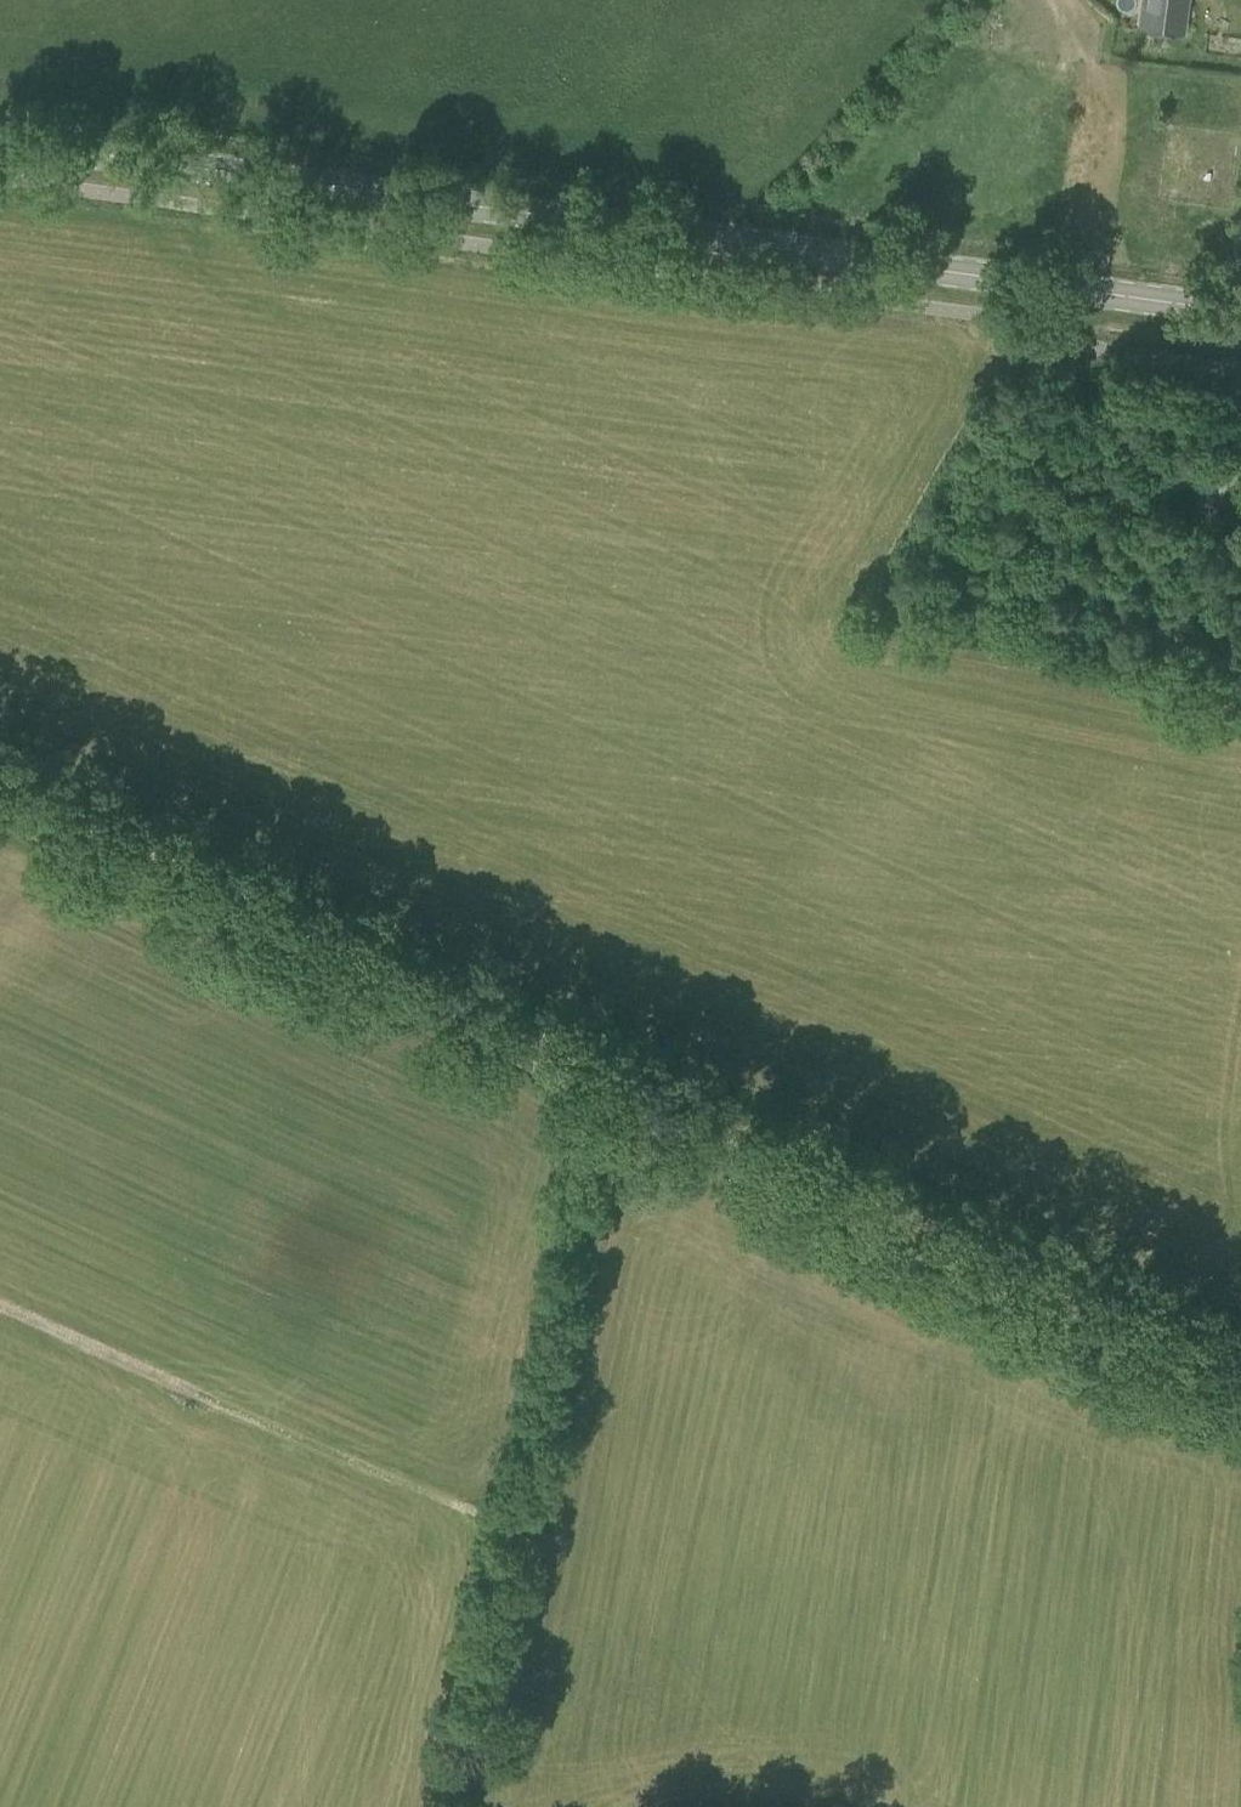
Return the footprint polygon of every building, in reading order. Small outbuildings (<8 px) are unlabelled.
[(1138,25),(1185,32),(1190,0),(1141,0),(1138,25)]
